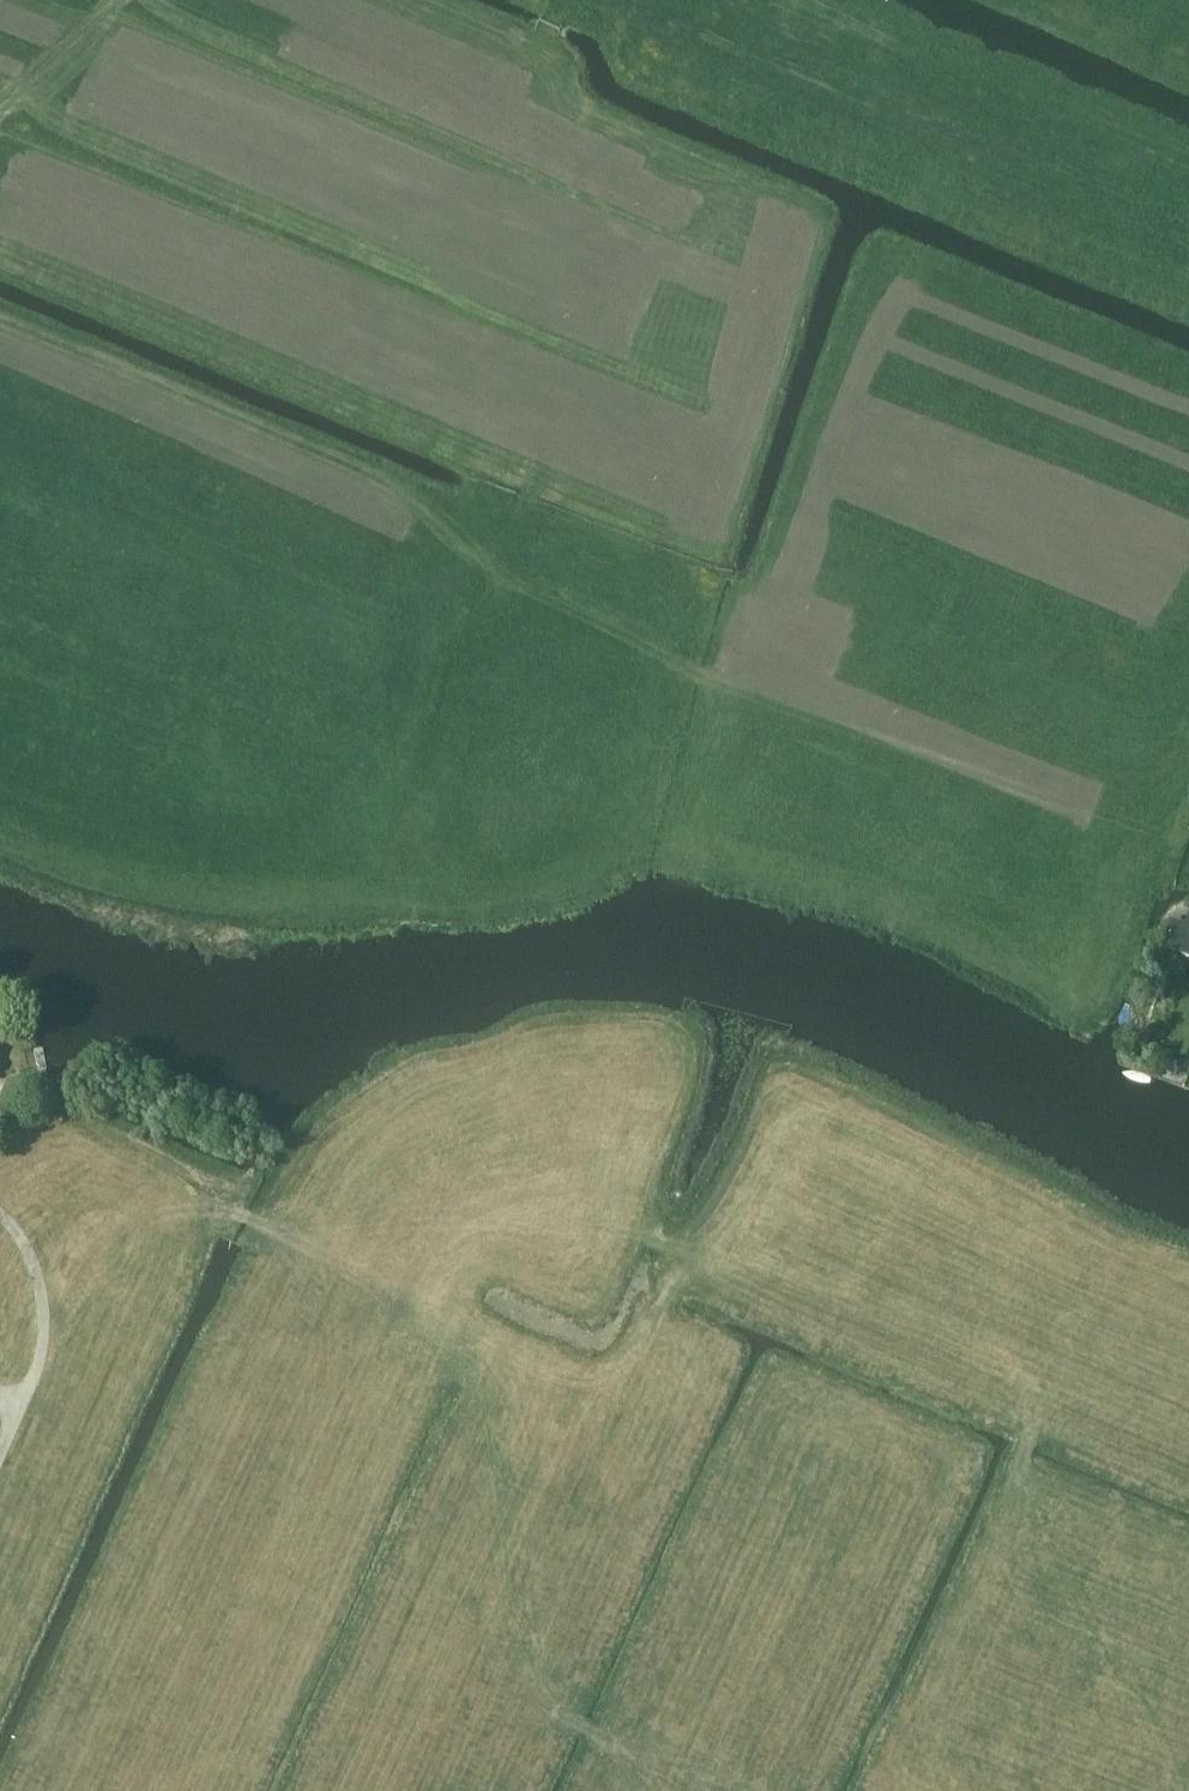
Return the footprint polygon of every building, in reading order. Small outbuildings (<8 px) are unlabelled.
[(1170,919),(1160,949),(1188,957),(1188,912),(1185,924),(1170,919)]
